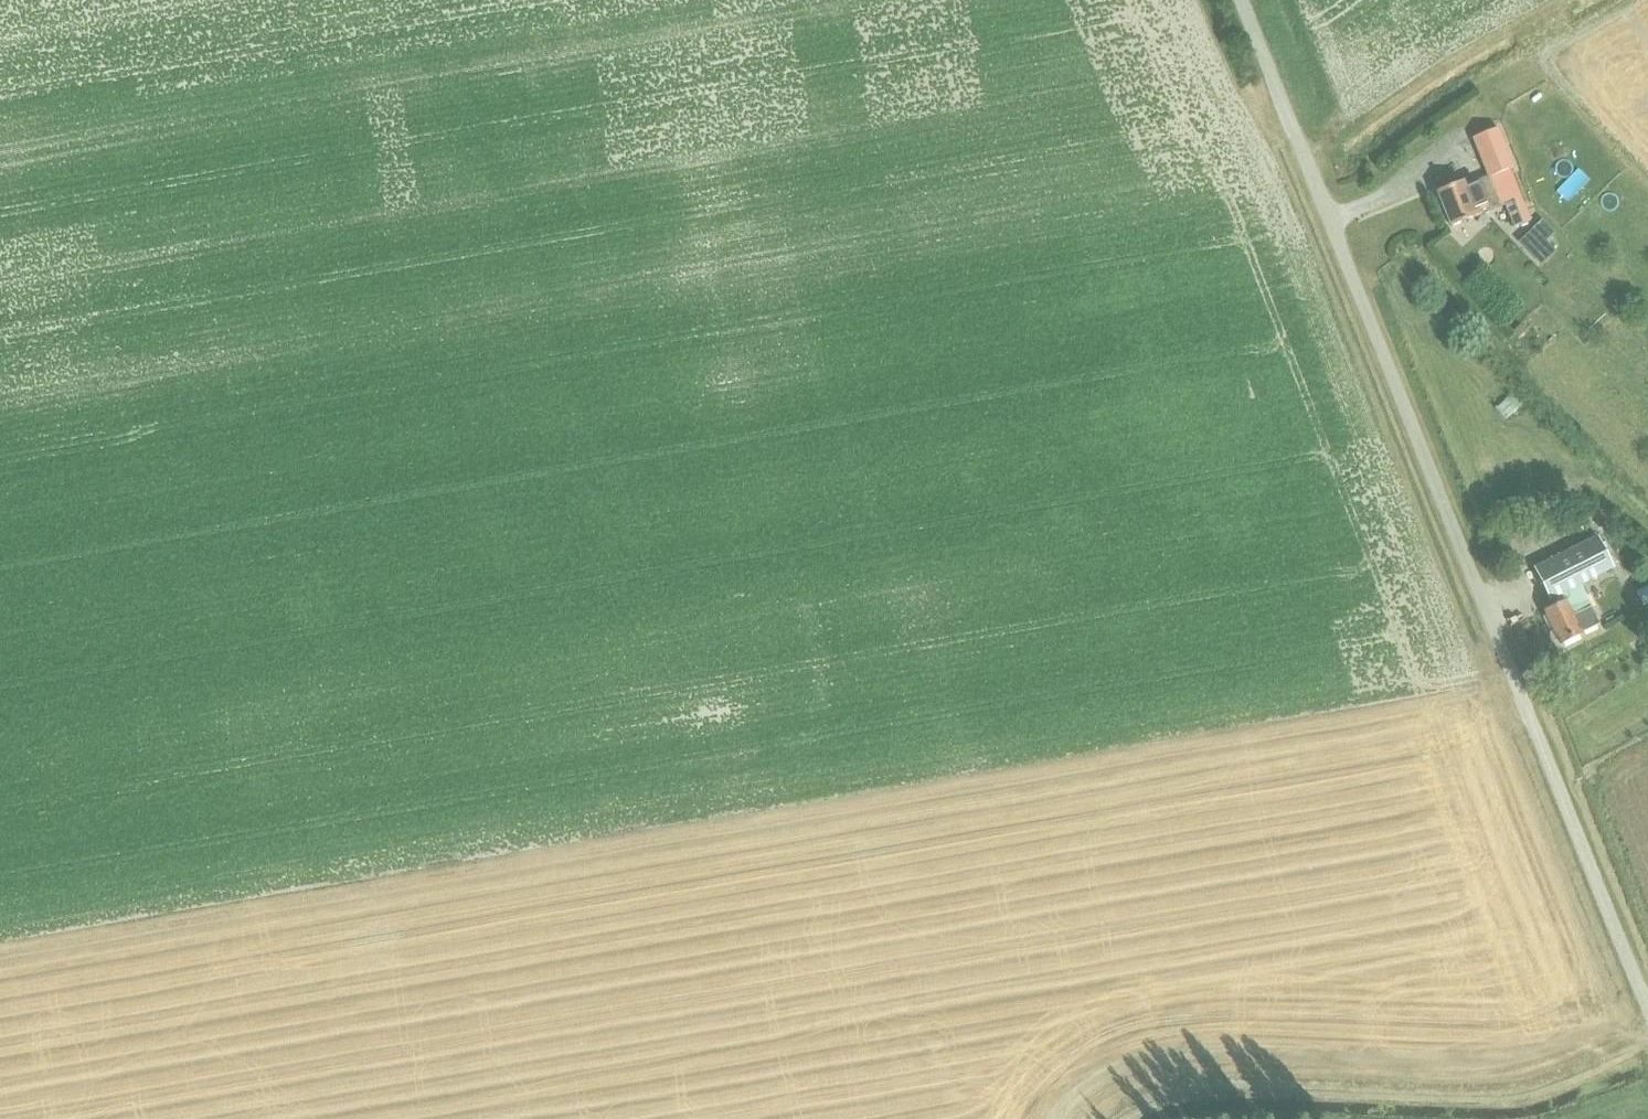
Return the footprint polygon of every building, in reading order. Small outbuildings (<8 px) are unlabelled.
[(1524,224),(1503,173),(1514,169),(1498,129),(1473,139),(1489,178),(1477,182),(1464,187),(1462,183),(1435,193),(1449,228),(1505,206),(1514,228),(1524,224)] [(1563,248),(1543,220),(1520,236),(1541,264),(1563,248)] [(1520,323),(1514,328),(1518,333),(1525,328),(1520,323)] [(1510,418),(1522,404),(1510,394),(1498,408),(1510,418)] [(1598,624),(1579,584),(1614,567),(1598,535),(1533,566),(1552,605),(1544,610),(1559,643),(1580,633),(1579,633),(1598,624)]
